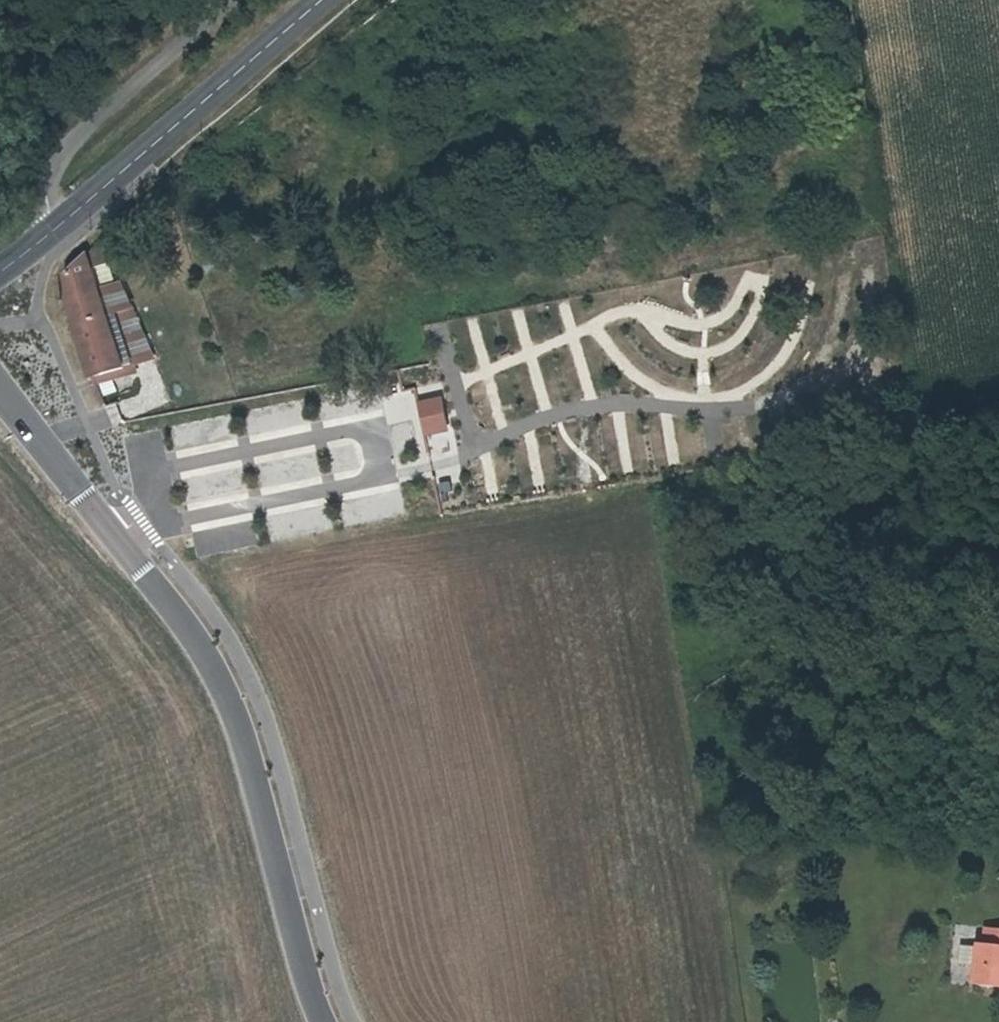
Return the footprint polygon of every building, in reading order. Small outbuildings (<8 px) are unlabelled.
[(108,245),(94,258),(104,293),(122,288),(108,245)] [(72,297),(72,301),(74,307),(77,322),(83,341),(85,349),(92,367),(98,383),(128,371),(104,293),(94,258),(93,258),(89,261),(86,265),(82,269),(75,281),(73,287),(72,294),(72,297)] [(104,293),(128,371),(98,383),(101,391),(139,374),(136,367),(156,359),(126,287),(122,288),(104,293)] [(426,441),(452,437),(447,400),(422,403),(426,441)] [(989,934),(987,950),(981,949),(975,989),(998,992),(998,935),(989,934)] [(977,968),(979,949),(964,948),(961,966),(977,968)]
